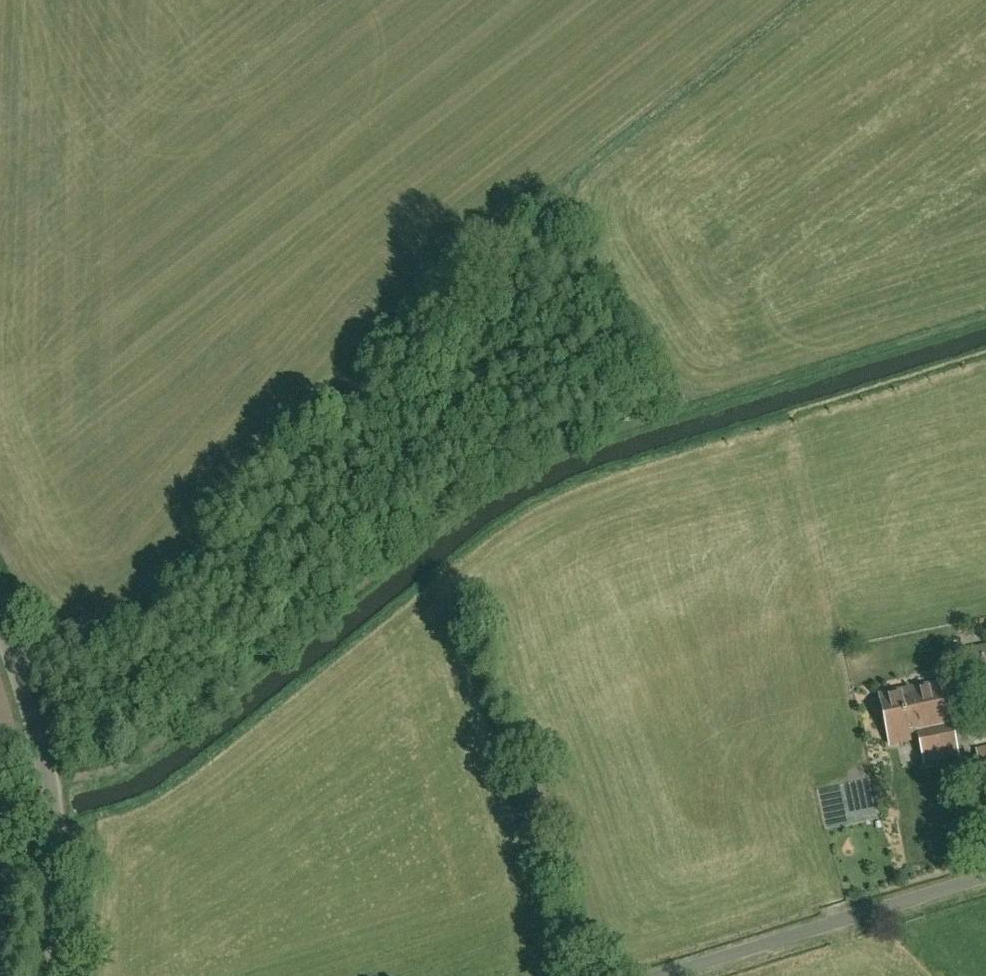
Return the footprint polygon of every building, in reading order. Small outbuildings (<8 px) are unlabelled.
[(963,651),(969,676),(985,673),(985,647),(963,651)] [(925,763),(958,757),(943,685),(881,698),(890,745),(920,739),(925,763)] [(977,750),(985,793),(985,748),(977,750)]
